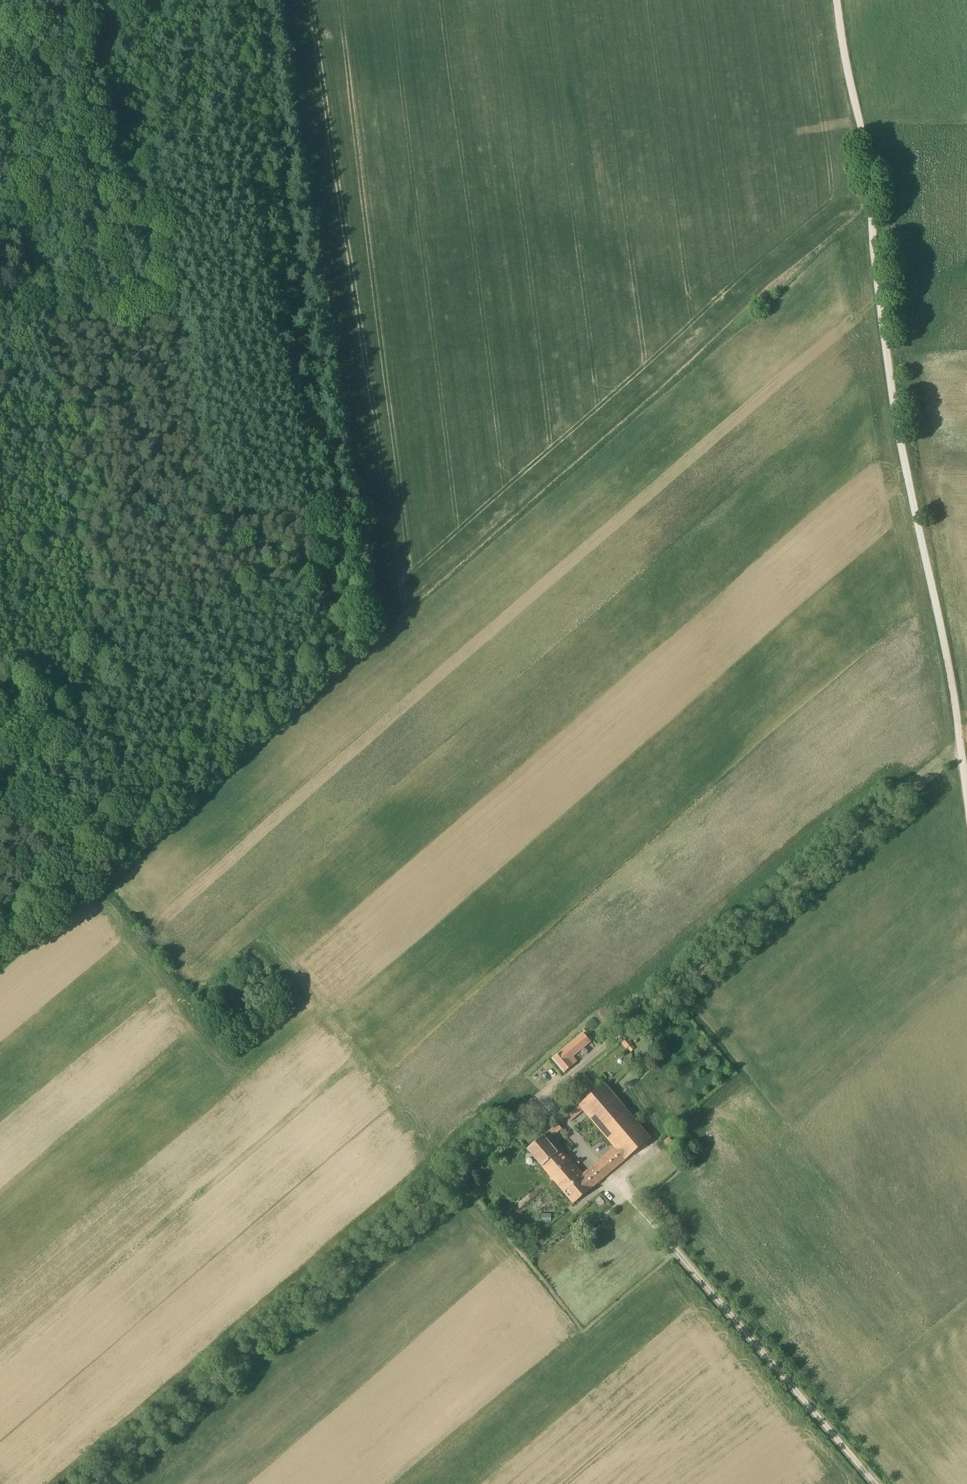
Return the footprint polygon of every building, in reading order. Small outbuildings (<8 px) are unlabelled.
[(592,1040),(591,1038),(589,1039),(584,1033),(562,1051),(553,1058),(565,1072),(577,1062),(573,1056),(592,1040)] [(628,1037),(621,1043),(627,1049),(628,1048),(631,1052),(635,1049),(632,1045),(633,1044),(628,1037)] [(582,1177),(560,1151),(558,1153),(548,1141),(562,1128),(557,1124),(527,1149),(574,1203),(651,1138),(604,1084),(565,1117),(569,1122),(584,1110),(616,1148),(582,1177)] [(551,1214),(539,1214),(539,1222),(551,1222),(551,1214)]
